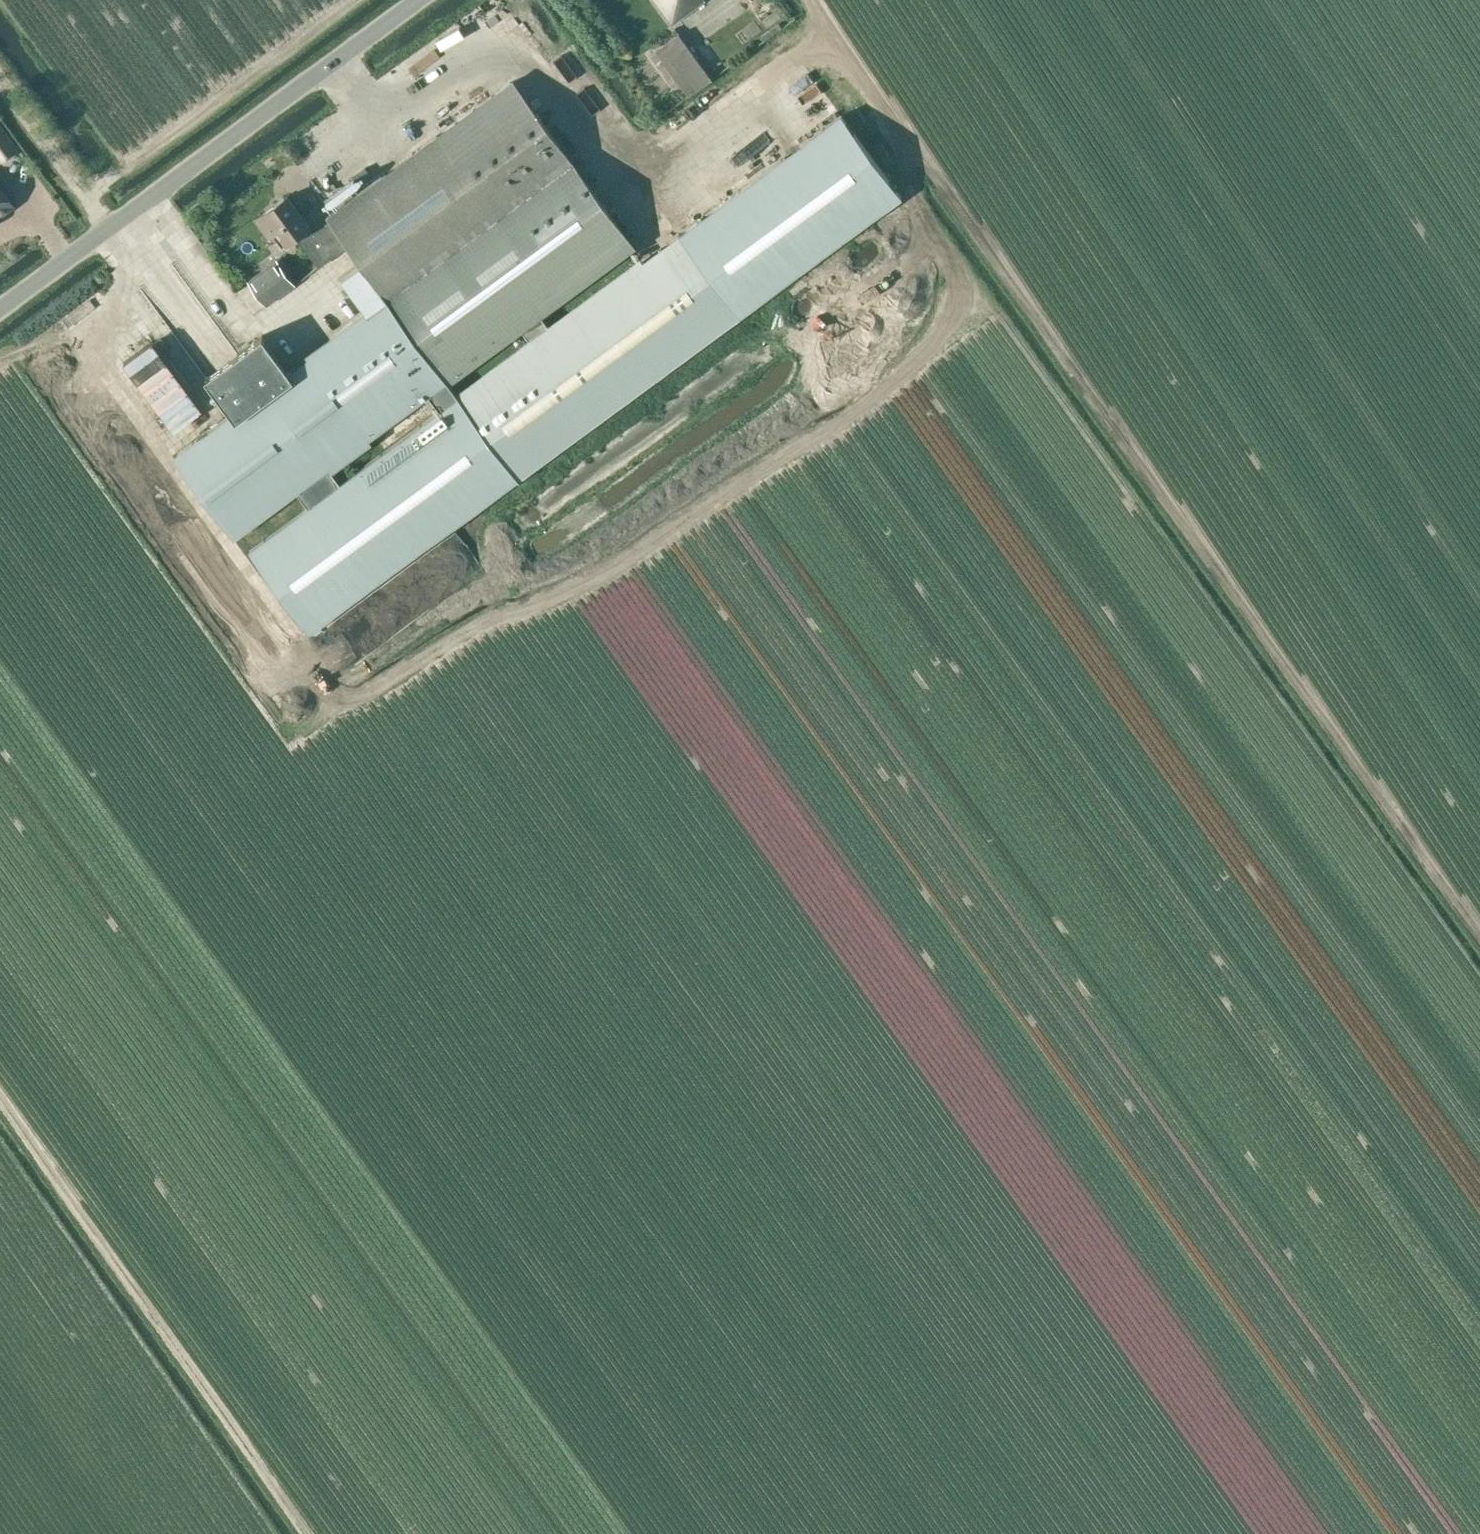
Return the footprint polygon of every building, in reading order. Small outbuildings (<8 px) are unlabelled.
[(705,0),(657,0),(674,23),(705,0)] [(443,49),(470,31),(461,17),(434,35),(443,49)] [(689,96),(714,80),(680,33),(656,51),(689,96)] [(287,245),(298,237),(320,267),(349,246),(361,264),(342,278),(368,313),(289,371),(263,334),(237,353),(206,376),(205,377),(232,413),(178,453),(238,534),(297,490),(309,507),(250,550),(309,631),(405,561),(902,196),(842,115),(550,329),(541,317),(633,250),(511,81),(327,217),(330,220),(313,231),(312,232),(288,196),(256,219),(271,237),(277,233),(287,245)] [(17,148),(0,125),(0,160),(17,148)] [(344,193),(342,186),(354,182),(350,170),(327,177),(333,196),(344,193)] [(12,205),(0,188),(0,214),(12,205)] [(266,305),(295,284),(282,266),(263,280),(258,274),(248,281),(266,305)] [(202,408),(152,341),(123,362),(173,429),(202,408)]
